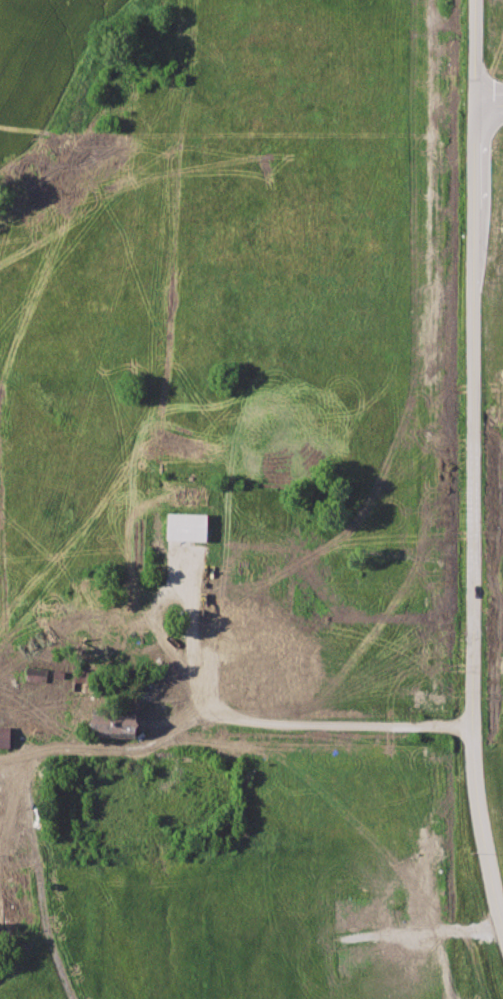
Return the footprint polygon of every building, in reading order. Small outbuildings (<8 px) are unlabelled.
[(167,512),(166,540),(207,541),(207,514),(167,512)] [(96,710),(95,729),(137,731),(137,711),(96,710)] [(12,748),(12,727),(0,727),(0,748),(12,748)]
